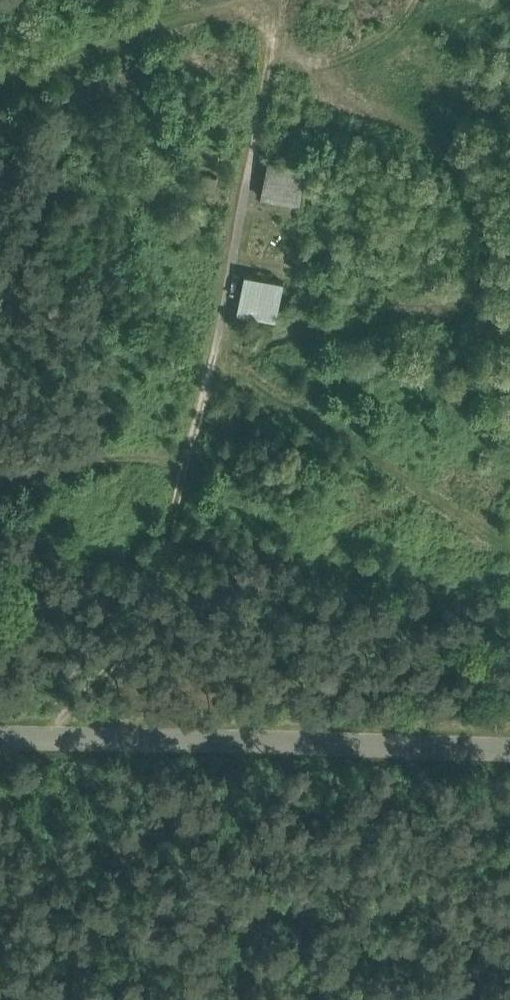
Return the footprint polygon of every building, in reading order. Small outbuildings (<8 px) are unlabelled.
[(307,165),(269,158),(261,197),(299,205),(307,165)] [(218,175),(204,172),(200,187),(215,190),(218,175)] [(284,281),(245,274),(237,314),(277,321),(284,281)]
